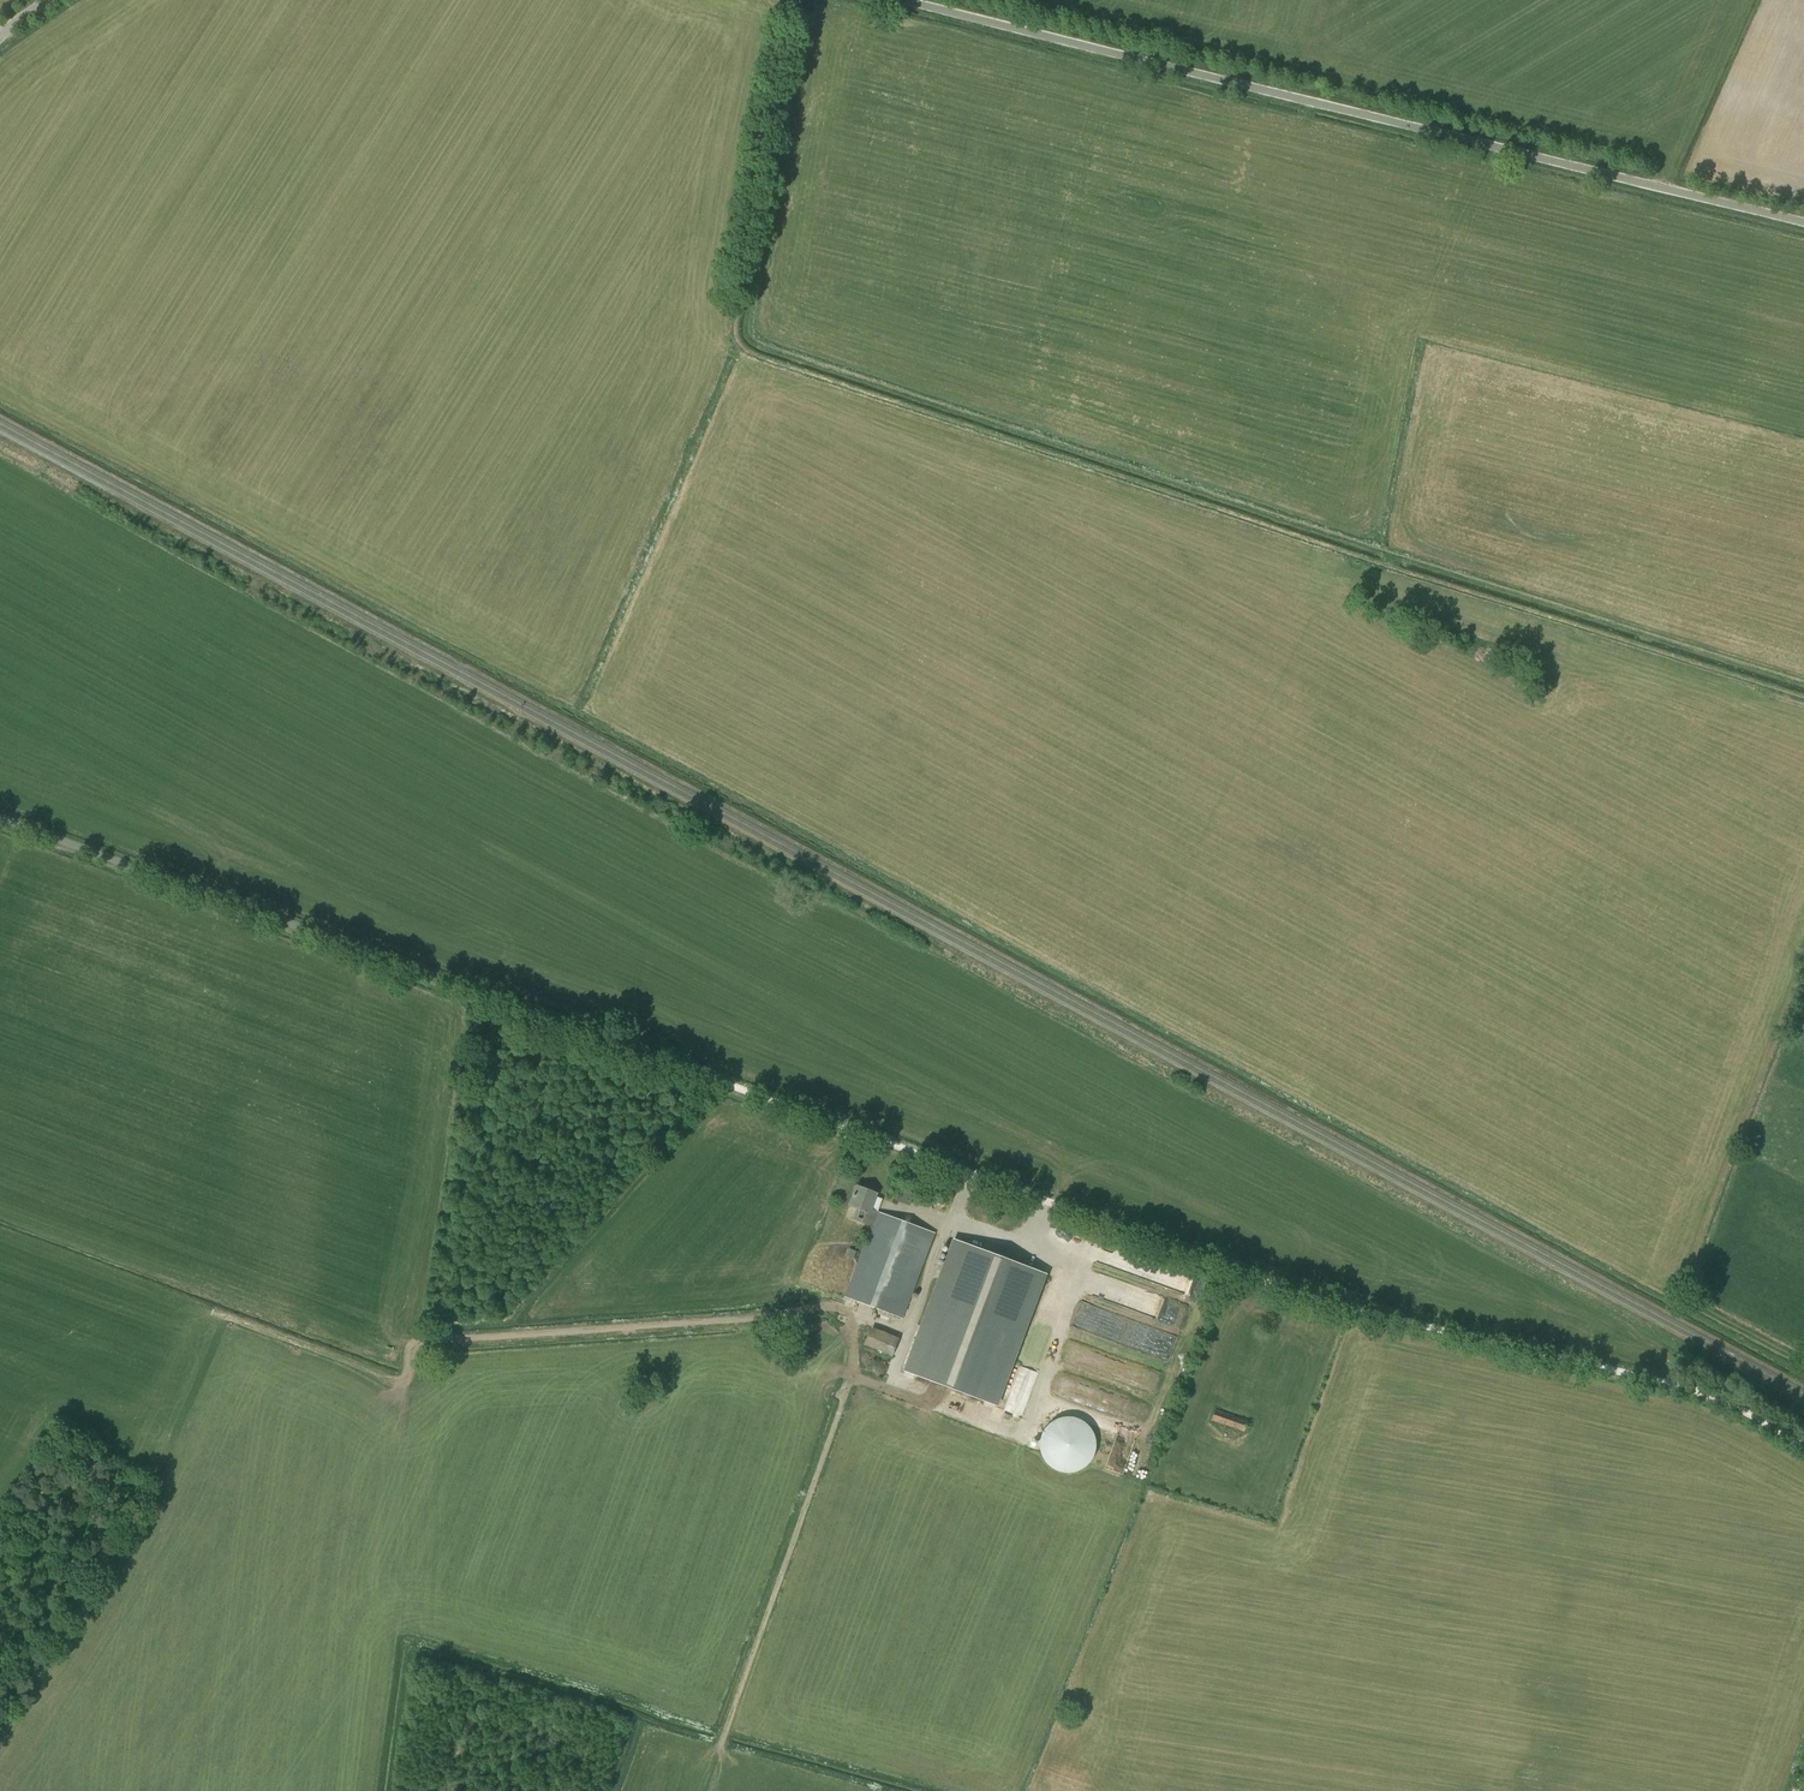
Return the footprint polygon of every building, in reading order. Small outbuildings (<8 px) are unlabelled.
[(877,1212),(870,1210),(876,1194),(857,1187),(850,1205),(858,1208),(854,1219),(871,1226),(845,1297),(903,1319),(935,1233),(877,1212)] [(1044,1273),(953,1240),(904,1370),(995,1403),(1044,1273)] [(1006,1409),(1024,1415),(1040,1370),(1021,1364),(1006,1409)] [(1242,1431),(1246,1421),(1215,1410),(1212,1421),(1242,1431)] [(1065,1434),(1064,1441),(1065,1448),(1067,1455),(1072,1461),(1078,1465),(1084,1468),(1091,1469),(1098,1468),(1105,1465),(1111,1461),(1115,1455),(1118,1448),(1119,1441),(1118,1434),(1115,1427),(1111,1422),(1105,1417),(1098,1415),(1091,1414),(1084,1415),(1078,1417),(1072,1422),(1067,1427),(1065,1434)] [(1263,1466),(1267,1454),(1258,1451),(1254,1463),(1263,1466)]
